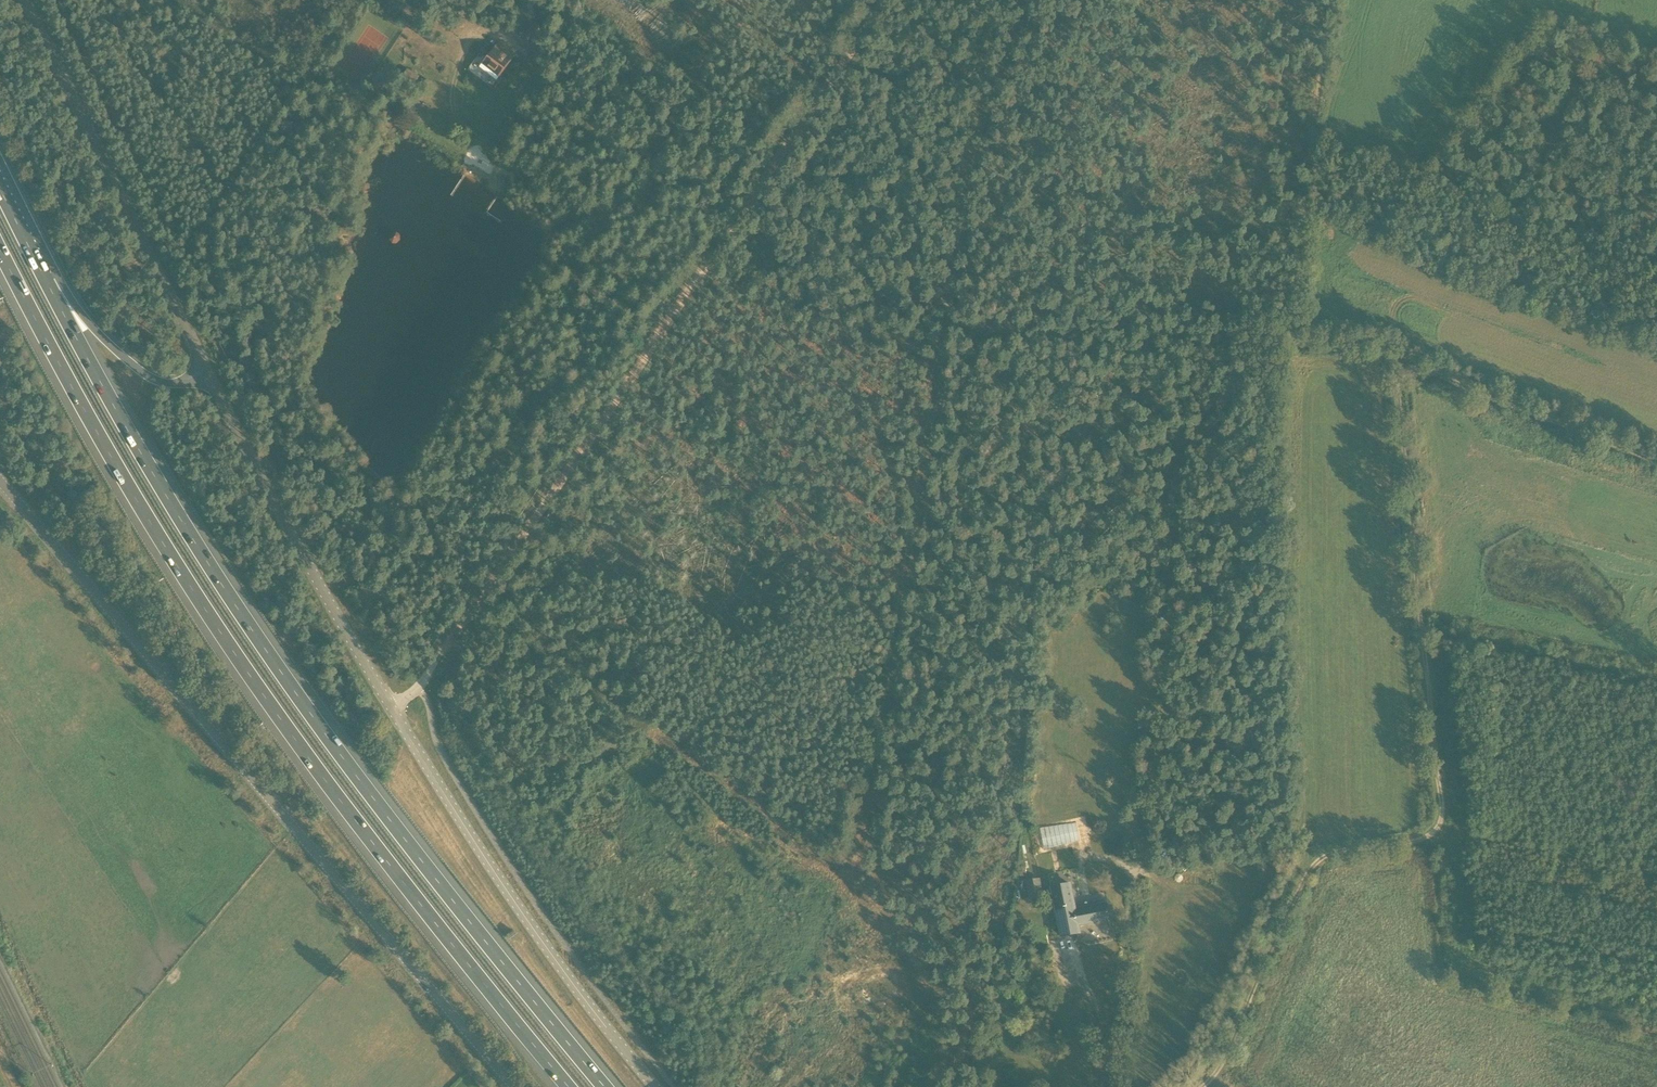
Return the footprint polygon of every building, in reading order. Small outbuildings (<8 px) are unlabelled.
[(524,36),(531,42),(542,30),(535,24),(524,36)] [(484,59),(480,64),(482,66),(497,77),(498,78),(498,77),(503,72),(516,54),(499,41),(484,59)] [(403,75),(413,82),(417,76),(407,69),(403,75)] [(427,79),(423,85),(432,91),(436,86),(427,79)] [(682,97),(667,121),(674,126),(690,102),(682,97)] [(1041,827),(1043,846),(1077,842),(1075,823),(1041,827)] [(1026,881),(1029,898),(1043,896),(1040,878),(1026,881)] [(1072,881),(1050,885),(1062,937),(1079,934),(1078,925),(1110,919),(1107,902),(1077,907),(1072,881)]
